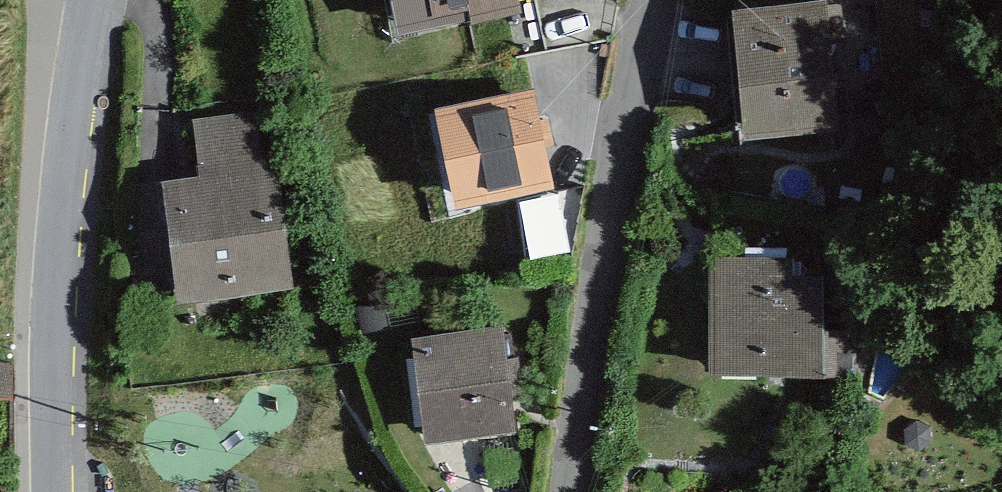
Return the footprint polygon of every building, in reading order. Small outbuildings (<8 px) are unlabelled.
[(519,0),(388,0),(396,38),(521,12),(519,0)] [(823,8),(730,19),(745,144),(838,132),(823,8)] [(533,92),(435,113),(456,212),(554,191),(533,92)] [(893,96),(856,96),(856,142),(893,142),(893,96)] [(254,115),(194,123),(203,186),(161,192),(178,308),(294,292),(275,159),(261,161),(254,115)] [(792,261),(715,260),(713,380),(824,382),(855,382),(856,334),(823,333),(823,279),(792,279),(792,261)] [(501,330),(410,342),(425,450),(516,438),(501,330)]
